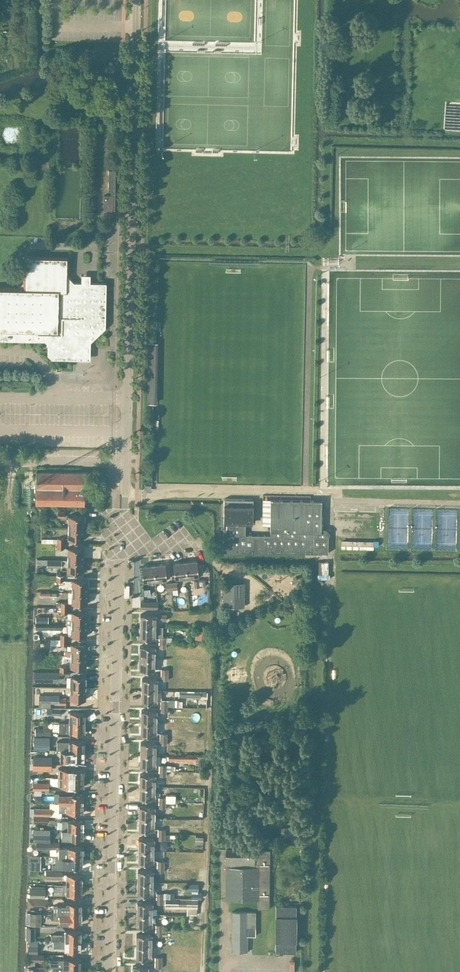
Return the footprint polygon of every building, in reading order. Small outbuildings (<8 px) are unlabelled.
[(116,170),(109,170),(108,191),(111,191),(111,195),(104,195),(103,212),(115,212),(116,170)] [(26,257),(25,281),(18,288),(0,288),(0,339),(45,340),(49,344),(48,345),(48,354),(52,358),(72,359),(73,350),(75,351),(75,350),(79,354),(85,348),(82,344),(88,339),(90,341),(105,327),(106,282),(90,282),(90,280),(81,280),(81,282),(74,282),(66,274),(67,258),(26,257)] [(85,472),(36,471),(35,502),(84,503),(85,472)] [(224,498),(223,551),(328,553),(329,534),(328,534),(329,532),(326,529),(324,529),(321,529),(322,500),(271,499),(270,534),(246,534),(246,522),(253,522),(254,499),(224,498)] [(69,515),(68,527),(84,527),(84,515),(69,515)] [(68,527),(68,539),(83,539),(84,527),(68,527)] [(68,547),(68,559),(83,559),(83,547),(68,547)] [(62,559),(62,564),(68,564),(68,571),(83,571),(83,559),(68,559),(62,559)] [(197,560),(185,561),(187,576),(199,575),(197,560)] [(175,578),(187,576),(185,561),(173,562),(175,578)] [(165,563),(153,565),(155,580),(167,579),(165,563)] [(153,565),(141,566),(143,581),(150,580),(150,585),(156,584),(155,580),(153,565)] [(326,568),(318,567),(318,578),(326,578),(326,568)] [(72,579),(72,591),(87,591),(88,579),(72,579)] [(244,582),(224,582),(224,605),(243,605),(244,582)] [(72,591),(72,603),(87,603),(87,591),(72,591)] [(67,623),(72,623),(87,624),(87,611),(72,611),(72,618),(67,618),(67,623)] [(140,613),(140,626),(155,626),(155,620),(155,614),(140,613)] [(87,635),(87,624),(72,623),(72,635),(87,635)] [(140,626),(140,637),(155,638),(155,636),(162,636),(162,626),(155,626),(140,626)] [(209,629),(195,629),(195,638),(208,638),(209,629)] [(71,655),(86,656),(86,643),(71,643),(71,650),(65,650),(65,655),(71,655)] [(140,645),(139,657),(155,658),(155,646),(140,645)] [(39,665),(39,671),(59,671),(59,665),(55,665),(48,665),(48,660),(49,655),(39,655),(39,665)] [(86,667),(86,656),(71,655),(71,667),(86,667)] [(139,657),(139,669),(154,670),(155,658),(139,657)] [(35,671),(34,680),(52,680),(52,676),(58,676),(58,672),(45,671),(39,671),(35,671)] [(71,687),(86,687),(86,675),(71,675),(71,687)] [(142,677),(142,689),(157,690),(157,678),(142,677)] [(85,699),(86,687),(71,687),(70,699),(85,699)] [(142,689),(141,701),(157,702),(157,690),(142,689)] [(59,695),(40,695),(39,702),(59,702),(59,703),(66,703),(66,698),(59,698),(59,695)] [(141,709),(141,721),(156,722),(162,722),(162,717),(156,717),(156,710),(141,709)] [(69,712),(69,722),(85,722),(85,712),(69,712)] [(156,734),(156,722),(141,721),(141,733),(156,734)] [(59,722),(58,732),(85,732),(85,722),(69,722),(59,722)] [(34,737),(34,748),(36,748),(46,749),(48,749),(49,737),(34,737)] [(57,749),(84,750),(84,740),(69,740),(69,741),(57,741),(57,749)] [(141,741),(140,754),(155,754),(156,742),(141,741)] [(57,756),(57,760),(69,760),(84,760),(84,750),(57,749),(57,750),(63,751),(63,757),(57,756)] [(155,754),(140,754),(140,765),(155,766),(155,754)] [(58,768),(58,777),(84,777),(84,768),(58,768)] [(140,773),(140,785),(155,786),(155,774),(140,773)] [(205,773),(194,773),(194,778),(196,778),(197,783),(201,783),(201,787),(204,787),(205,773)] [(83,786),(84,777),(58,777),(58,786),(83,786)] [(140,785),(139,797),(154,798),(155,786),(140,785)] [(54,803),(58,803),(83,803),(83,794),(67,794),(67,793),(54,793),(54,803)] [(83,812),(83,803),(58,803),(58,812),(83,812)] [(139,817),(154,818),(154,806),(139,805),(139,817)] [(159,818),(154,818),(139,817),(139,829),(154,830),(154,823),(159,824),(159,818)] [(62,820),(62,829),(83,829),(83,820),(62,820)] [(296,827),(281,827),(281,836),(281,838),(293,838),(293,836),(296,836),(296,827)] [(83,838),(83,829),(62,829),(62,838),(83,838)] [(138,837),(138,849),(153,850),(158,850),(159,845),(153,845),(154,838),(138,837)] [(56,855),(62,856),(82,856),(82,846),(59,846),(59,842),(37,842),(37,848),(56,848),(56,855)] [(138,849),(138,861),(153,862),(153,850),(138,849)] [(254,849),(226,849),(225,899),(258,899),(258,908),(269,908),(270,849),(254,849)] [(28,855),(28,870),(29,870),(41,870),(41,855),(29,855),(28,855)] [(56,855),(56,866),(67,866),(82,866),(82,856),(62,856),(56,855)] [(199,868),(186,867),(185,881),(198,881),(199,868)] [(138,869),(138,881),(153,882),(153,870),(138,869)] [(61,870),(46,870),(46,878),(61,878),(61,870)] [(82,874),(64,874),(64,878),(66,878),(66,884),(82,884),(82,874)] [(138,881),(137,893),(152,894),(153,882),(138,881)] [(82,884),(66,884),(63,884),(63,894),(82,894),(82,884)] [(45,888),(30,888),(30,896),(44,896),(45,888)] [(48,908),(47,898),(28,898),(28,908),(48,908)] [(137,913),(152,914),(157,914),(157,908),(152,908),(152,902),(137,901),(137,913)] [(53,905),(53,912),(81,912),(81,902),(65,902),(65,905),(53,905)] [(296,905),(276,905),(275,951),(296,951),(296,905)] [(256,911),(232,911),(231,951),(247,951),(247,927),(255,927),(256,911)] [(81,922),(81,912),(53,912),(53,919),(59,919),(59,922),(81,922)] [(28,913),(28,925),(29,925),(31,925),(42,925),(42,913),(28,913)] [(152,926),(152,914),(137,913),(136,925),(152,926)] [(52,934),(52,940),(54,940),(81,940),(81,930),(66,930),(66,934),(52,934)] [(136,945),(152,946),(152,934),(136,933),(136,945)] [(54,941),(53,947),(65,947),(65,950),(81,950),(81,941),(81,940),(54,940),(54,941)] [(151,958),(152,946),(136,945),(136,957),(151,958)] [(50,960),(50,967),(53,967),(80,967),(81,958),(63,958),(63,960),(50,960)]
